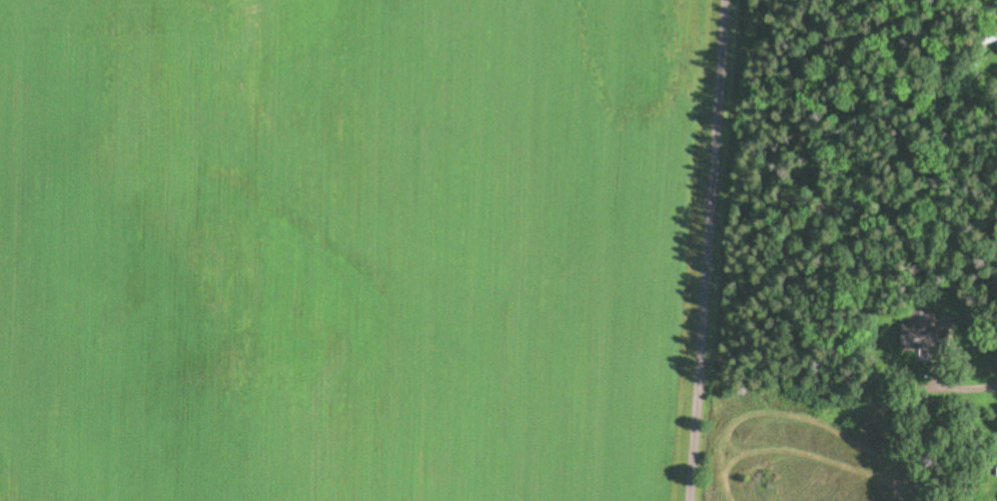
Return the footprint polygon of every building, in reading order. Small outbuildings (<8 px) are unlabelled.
[(901,326),(901,353),(951,353),(951,327),(931,327),(931,311),(910,311),(910,326),(901,326)]
